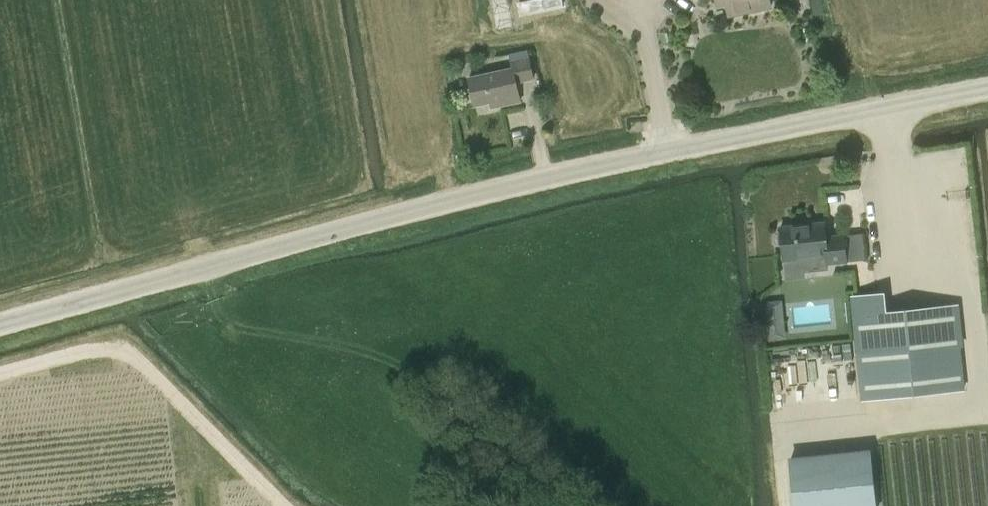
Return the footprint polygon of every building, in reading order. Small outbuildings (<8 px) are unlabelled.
[(563,0),(529,0),(520,2),(523,13),(564,5),(563,0)] [(716,7),(727,4),(729,16),(771,8),(769,0),(715,0),(716,7)] [(798,12),(813,9),(811,0),(795,0),(798,12)] [(521,102),(516,82),(534,78),(529,57),(512,61),(513,68),(469,78),(475,106),(498,101),(499,106),(521,102)] [(778,244),(783,246),(784,261),(827,256),(828,264),(847,262),(844,236),(826,238),(825,223),(781,228),(781,231),(777,235),(778,244)] [(883,296),(854,299),(865,398),(942,390),(964,388),(958,331),(956,309),(885,316),(883,296)] [(781,318),(767,319),(769,339),(783,338),(781,318)] [(871,452),(790,460),(795,505),(876,505),(871,452)]
